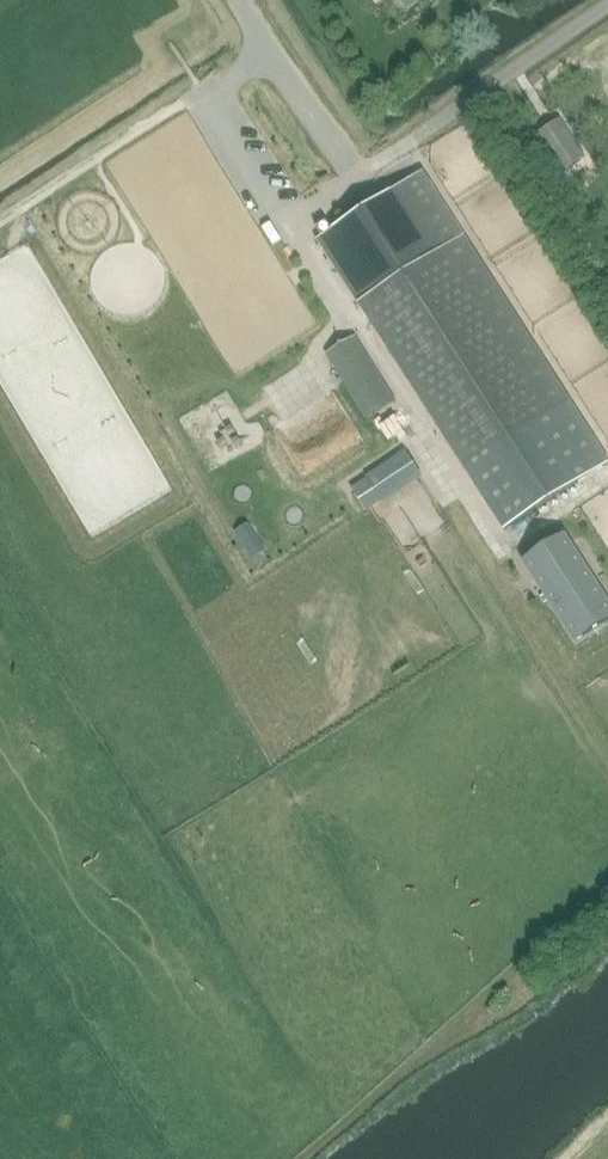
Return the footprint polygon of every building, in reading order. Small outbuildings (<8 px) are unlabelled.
[(292,164),(282,168),(290,189),(300,186),(292,164)] [(420,173),(439,204),(422,215),(442,245),(472,226),(433,165),(420,173)] [(318,239),(505,530),(607,464),(607,459),(464,236),(434,256),(392,191),(318,239)] [(396,401),(355,336),(326,354),(367,419),(396,401)] [(524,560),(576,641),(607,620),(607,603),(564,534),(524,560)]
